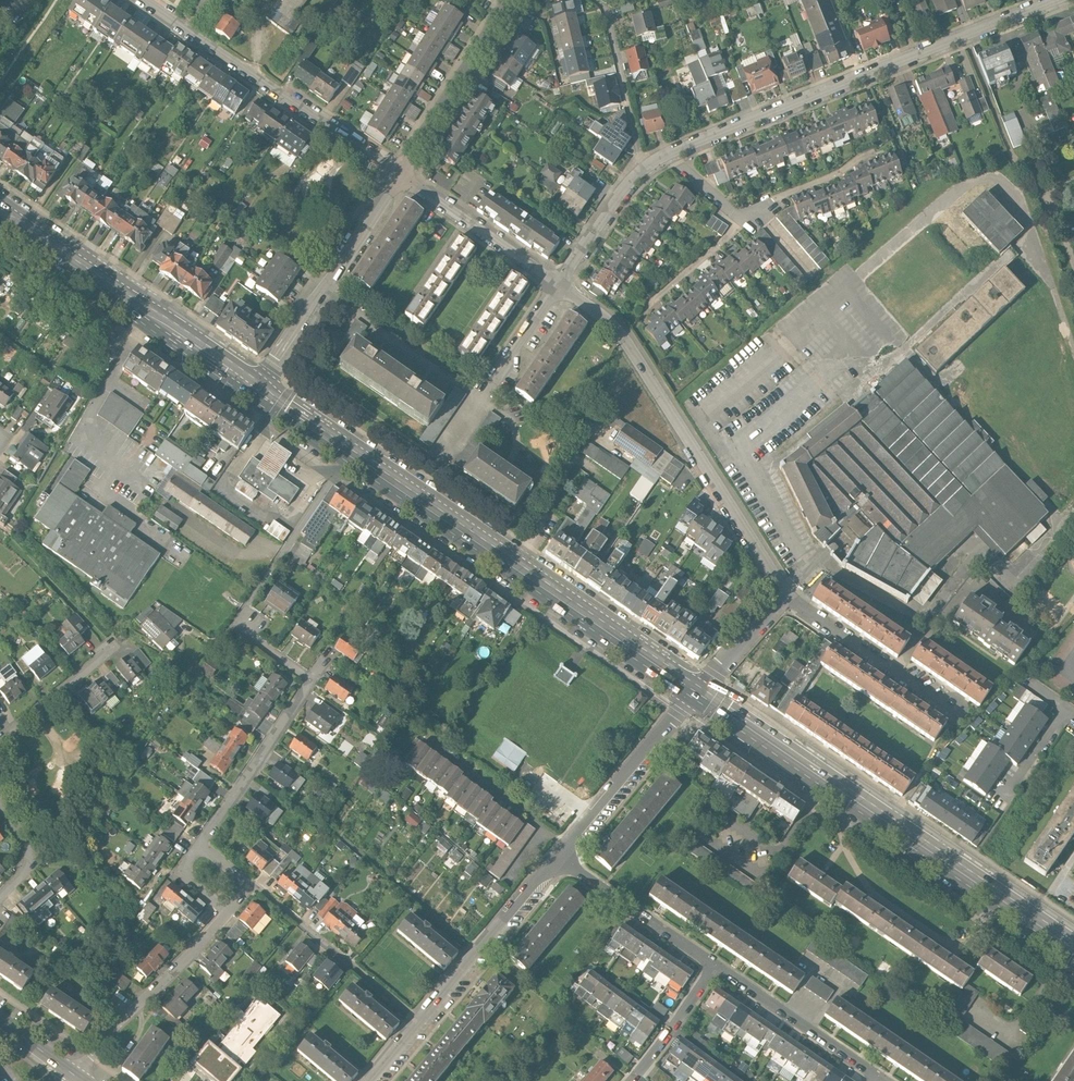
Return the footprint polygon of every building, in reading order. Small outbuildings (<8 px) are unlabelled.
[(98,0),(78,0),(69,12),(94,30),(109,8),(98,0)] [(267,19),(295,42),(305,27),(295,19),(309,0),(282,0),(267,19)] [(529,7),(538,13),(546,0),(533,0),(529,7)] [(825,50),(834,46),(843,43),(826,0),(801,0),(801,1),(821,51),(825,50)] [(924,0),(922,0),(920,1),(911,5),(918,21),(930,16),(924,0)] [(939,16),(957,8),(954,0),(933,0),(939,16)] [(973,0),(962,0),(966,11),(976,7),(973,0)] [(222,13),(226,16),(230,19),(238,7),(230,1),(222,13)] [(552,6),(554,18),(574,13),(571,2),(552,6)] [(763,12),(759,3),(753,6),(747,9),(750,17),(763,12)] [(735,6),(717,13),(719,18),(737,11),(735,6)] [(461,18),(443,7),(436,17),(454,29),(458,23),(461,18)] [(94,30),(115,44),(130,22),(109,8),(94,30)] [(554,18),(557,30),(577,25),(574,13),(554,18)] [(649,13),(632,17),(637,37),(654,32),(653,29),(649,13)] [(721,24),(719,18),(717,13),(708,16),(712,27),(721,24)] [(230,19),(226,16),(217,29),(231,39),(240,25),(230,19)] [(454,29),(436,17),(430,27),(448,39),(452,32),(454,29)] [(515,33),(520,37),(539,49),(543,43),(529,34),(535,24),(525,17),(515,33)] [(871,26),(855,32),(863,50),(872,47),(873,49),(881,46),(880,44),(889,40),(881,19),(870,23),(871,26)] [(1041,40),(1049,59),(1071,50),(1068,44),(1067,45),(1064,37),(1073,33),(1073,28),(1071,21),(1070,19),(1059,23),(1054,29),(1047,31),(1049,37),(1041,40)] [(157,40),(130,22),(115,44),(142,62),(157,40)] [(462,26),(458,23),(454,29),(452,32),(456,35),(462,26)] [(686,25),(689,32),(696,30),(693,23),(686,25)] [(557,30),(560,42),(580,37),(577,25),(557,30)] [(448,39),(430,27),(426,34),(429,36),(427,39),(442,48),(446,42),(448,39)] [(653,29),(654,32),(656,41),(666,38),(663,27),(653,29)] [(689,32),(700,61),(709,57),(706,49),(710,48),(708,44),(705,46),(699,29),(696,30),(689,32)] [(1026,59),(1040,94),(1050,90),(1059,86),(1054,73),(1049,59),(1041,40),(1038,32),(1020,40),(1025,52),(1015,56),(1017,63),(1026,59)] [(790,36),(795,48),(801,45),(797,33),(790,36)] [(520,37),(514,47),(532,59),(539,49),(520,37)] [(560,42),(563,54),(582,49),(580,37),(560,42)] [(442,48),(427,39),(421,49),(435,58),(436,56),(442,48)] [(173,52),(157,40),(142,62),(158,74),(163,67),(173,52)] [(458,50),(446,42),(442,48),(436,56),(440,59),(442,54),(452,60),(458,50)] [(809,42),(801,45),(805,56),(813,52),(809,42)] [(843,43),(834,46),(839,61),(848,57),(843,43)] [(644,45),(625,49),(627,59),(623,60),(628,82),(649,77),(646,68),(650,67),(644,45)] [(799,58),(805,56),(801,45),(795,48),(797,54),(799,58)] [(163,67),(173,74),(188,53),(178,46),(173,52),(163,67)] [(830,64),(839,61),(834,46),(825,50),(830,64)] [(514,47),(507,57),(526,69),(532,59),(514,47)] [(1001,47),(978,56),(988,82),(1011,73),(1001,47)] [(435,58),(421,49),(414,59),(429,68),(432,63),(435,58)] [(563,54),(566,66),(585,61),(582,49),(563,54)] [(771,70),(777,68),(770,51),(765,53),(767,58),(771,70)] [(812,72),(823,67),(817,51),(813,52),(805,56),(812,72)] [(197,59),(188,53),(173,74),(182,81),(186,75),(197,59)] [(377,67),(384,58),(377,53),(370,62),(377,67)] [(707,80),(716,76),(727,72),(720,53),(709,57),(700,61),(683,67),(691,87),(698,84),(707,80)] [(786,71),(790,80),(805,74),(799,58),(797,54),(782,60),(786,71)] [(507,57),(501,67),(520,79),(526,69),(507,57)] [(757,62),(758,65),(767,90),(777,86),(771,70),(767,58),(757,62)] [(212,70),(197,59),(186,75),(201,86),(212,70)] [(429,68),(414,59),(408,69),(422,78),(426,72),(429,68)] [(296,75),(313,87),(323,73),(306,61),(296,75)] [(588,73),(585,61),(566,66),(569,77),(588,73)] [(362,76),(367,80),(377,68),(372,63),(362,76)] [(437,66),(432,63),(429,68),(426,72),(431,75),(437,66)] [(754,95),(767,90),(758,65),(744,70),(748,81),(754,95)] [(736,68),(740,79),(742,83),(748,81),(744,70),(742,66),(736,68)] [(513,89),(520,79),(501,67),(494,77),(509,86),(513,89)] [(422,78),(408,69),(401,79),(416,88),(420,82),(422,78)] [(950,69),(928,78),(934,94),(942,91),(956,85),(950,69)] [(227,80),(212,70),(201,86),(198,91),(212,101),(213,100),(227,80)] [(784,83),(790,80),(786,71),(780,73),(784,83)] [(352,72),(345,82),(351,87),(359,76),(352,72)] [(310,90),(328,103),(340,86),(323,73),(313,87),(310,90)] [(590,79),(588,73),(569,77),(570,84),(590,79)] [(1063,73),(1054,73),(1059,86),(1067,83),(1063,73)] [(616,75),(593,80),(600,110),(622,105),(616,75)] [(716,76),(707,80),(719,109),(728,106),(716,76)] [(505,93),(509,86),(494,77),(490,83),(505,93)] [(924,98),(934,94),(928,78),(918,82),(924,98)] [(959,82),(965,96),(973,93),(975,92),(969,78),(959,82)] [(416,88),(401,79),(395,89),(410,98),(413,93),(416,88)] [(729,90),(733,103),(747,97),(742,83),(740,79),(732,82),(735,88),(729,90)] [(213,100),(223,106),(237,86),(227,80),(213,100)] [(710,113),(719,109),(707,80),(698,84),(689,87),(698,110),(707,106),(710,113)] [(358,81),(351,88),(358,94),(364,87),(358,81)] [(44,82),(35,94),(46,102),(55,89),(44,82)] [(413,93),(427,102),(430,97),(420,90),(423,85),(420,82),(416,88),(413,93)] [(907,85),(890,91),(905,130),(922,123),(907,85)] [(249,95),(237,86),(223,106),(235,115),(249,95)] [(410,98),(395,89),(389,99),(406,110),(409,105),(406,103),(410,98)] [(1066,128),(1050,90),(1040,94),(1055,132),(1066,128)] [(922,98),(939,138),(958,131),(942,91),(934,94),(924,98),(922,98)] [(968,119),(982,113),(977,101),(973,93),(965,96),(959,99),(968,119)] [(479,94),(460,124),(477,135),(496,105),(479,94)] [(984,98),(977,101),(982,113),(989,110),(984,98)] [(4,118),(13,125),(24,109),(9,99),(0,112),(0,115),(4,118)] [(260,128),(274,108),(261,99),(247,119),(260,128)] [(406,110),(389,99),(382,108),(400,120),(403,114),(406,110)] [(148,107),(140,102),(132,114),(139,119),(148,107)] [(514,112),(518,107),(512,103),(509,109),(514,112)] [(870,104),(855,110),(864,131),(879,125),(870,104)] [(420,111),(409,105),(406,110),(403,114),(414,121),(420,111)] [(279,141),(292,121),(274,108),(260,128),(279,141)] [(400,120),(382,108),(376,118),(393,130),(397,125),(400,120)] [(659,109),(641,114),(646,132),(664,128),(659,109)] [(856,134),(864,131),(855,110),(840,116),(847,132),(854,129),(856,134)] [(1014,147),(1026,143),(1013,111),(1002,116),(1014,147)] [(360,123),(369,128),(376,118),(367,113),(360,123)] [(668,119),(671,127),(685,122),(681,113),(668,119)] [(840,135),(847,132),(840,116),(826,122),(834,143),(842,140),(840,135)] [(10,130),(13,125),(4,118),(0,124),(10,130)] [(393,130),(376,118),(369,128),(387,140),(390,134),(393,130)] [(632,141),(624,136),(628,130),(628,128),(627,127),(626,126),(625,126),(617,120),(612,128),(609,125),(606,130),(597,123),(591,132),(604,141),(623,154),(632,141)] [(292,121),(279,141),(278,142),(299,157),(306,148),(314,136),(292,121)] [(582,126),(587,130),(590,126),(585,122),(582,126)] [(819,149),(834,143),(826,122),(811,128),(819,149)] [(458,165),(477,135),(460,124),(441,154),(458,165)] [(10,130),(20,138),(24,132),(13,125),(10,130)] [(399,126),(397,125),(393,130),(390,134),(393,136),(399,126)] [(804,155),(819,149),(811,128),(796,134),(804,155)] [(20,138),(30,144),(34,139),(24,132),(20,138)] [(93,134),(90,139),(94,143),(98,138),(93,134)] [(796,134),(781,139),(788,156),(795,153),(797,158),(804,155),(796,134)] [(35,137),(34,139),(30,144),(40,151),(44,145),(45,144),(35,137)] [(202,137),(199,145),(207,147),(210,139),(202,137)] [(1050,145),(1046,137),(1041,139),(1044,147),(1050,145)] [(782,158),(788,156),(781,139),(766,145),(775,166),(783,163),(782,158)] [(2,140),(0,143),(0,162),(1,163),(12,147),(2,140)] [(614,168),(623,154),(604,141),(595,154),(614,168)] [(152,152),(140,144),(136,150),(148,158),(152,152)] [(54,152),(44,145),(40,151),(50,158),(54,152)] [(767,169),(775,166),(766,145),(751,151),(758,168),(765,165),(767,169)] [(1,163),(12,170),(23,154),(12,147),(1,163)] [(310,151),(306,148),(299,157),(296,161),(301,165),(310,151)] [(750,148),(736,154),(743,173),(758,168),(751,151),(750,148)] [(33,161),(23,154),(12,170),(22,177),(33,161)] [(736,154),(721,160),(729,179),(743,173),(736,154)] [(879,160),(887,180),(902,175),(894,154),(879,160)] [(734,193),(729,179),(721,160),(703,167),(708,178),(714,175),(723,197),(734,193)] [(864,166),(872,186),(887,180),(879,160),(864,166)] [(43,168),(33,161),(22,177),(33,184),(36,180),(43,168)] [(921,170),(918,163),(913,166),(916,172),(921,170)] [(43,168),(36,180),(40,182),(40,181),(46,185),(53,174),(52,173),(55,169),(47,164),(43,168)] [(540,173),(544,176),(554,183),(560,173),(547,164),(540,173)] [(858,173),(851,176),(859,197),(868,193),(866,189),(872,186),(864,166),(857,169),(858,173)] [(560,187),(566,191),(575,179),(578,181),(583,174),(573,168),(560,187)] [(552,196),(559,186),(554,183),(544,176),(540,183),(549,189),(546,192),(552,196)] [(838,186),(846,207),(854,204),(853,199),(859,197),(851,176),(844,179),(845,183),(838,186)] [(575,179),(566,191),(586,205),(594,192),(578,181),(575,179)] [(70,202),(82,186),(74,180),(72,183),(70,181),(63,191),(62,190),(57,196),(65,201),(66,199),(70,202)] [(667,191),(663,196),(682,208),(685,203),(689,206),(695,198),(676,185),(670,193),(667,191)] [(82,186),(70,202),(75,205),(75,204),(81,208),(92,193),(82,186)] [(824,191),(833,212),(846,207),(838,186),(824,191)] [(112,194),(118,198),(122,192),(116,188),(112,194)] [(578,216),(586,205),(566,191),(558,203),(578,216)] [(813,191),(807,193),(815,214),(820,212),(822,216),(833,212),(824,191),(815,195),(813,191)] [(986,191),(962,214),(999,253),(1024,231),(986,191)] [(91,215),(102,200),(92,193),(81,208),(91,215)] [(801,220),(815,214),(807,193),(792,199),(801,220)] [(478,211),(513,236),(524,219),(489,194),(478,211)] [(654,201),(650,206),(669,219),(673,214),(676,216),(682,208),(663,196),(658,203),(654,201)] [(102,200),(91,215),(101,222),(111,206),(102,200)] [(407,203),(380,242),(398,254),(424,215),(407,203)] [(143,204),(139,209),(149,216),(153,210),(143,204)] [(166,211),(173,216),(178,209),(171,204),(166,211)] [(128,213),(133,217),(139,209),(133,205),(128,213)] [(101,222),(111,229),(122,213),(111,206),(101,222)] [(650,206),(641,219),(660,232),(669,219),(650,206)] [(143,224),(149,216),(139,209),(133,217),(143,224)] [(186,215),(178,209),(173,216),(181,221),(186,215)] [(153,210),(149,216),(156,221),(160,216),(153,210)] [(786,210),(777,218),(821,269),(830,262),(786,210)] [(166,211),(157,224),(164,229),(173,216),(166,211)] [(131,220),(122,213),(111,229),(121,235),(131,220)] [(151,229),(156,221),(149,216),(143,224),(151,229)] [(173,216),(164,229),(172,234),(181,221),(173,216)] [(706,226),(722,237),(728,227),(713,216),(706,226)] [(559,244),(524,219),(513,236),(548,260),(559,244)] [(641,219),(632,232),(651,245),(660,232),(641,219)] [(141,227),(131,220),(121,235),(131,242),(141,227)] [(149,233),(141,227),(131,242),(136,246),(134,249),(141,253),(145,248),(143,246),(150,237),(148,235),(149,233)] [(808,281),(763,229),(754,237),(756,239),(771,256),(799,289),(808,281)] [(624,238),(620,243),(639,256),(643,250),(646,253),(651,245),(632,232),(627,240),(624,238)] [(459,238),(433,277),(450,289),(476,250),(459,238)] [(771,256),(756,239),(744,250),(758,267),(771,256)] [(371,293),(398,254),(380,242),(353,281),(371,293)] [(835,246),(837,251),(846,247),(844,242),(835,246)] [(620,243),(611,257),(630,269),(639,256),(620,243)] [(180,259),(186,249),(178,244),(172,253),(180,259)] [(153,262),(163,268),(171,256),(169,255),(172,250),(164,245),(153,262)] [(211,264),(220,270),(228,257),(232,251),(224,246),(211,264)] [(232,251),(228,257),(236,262),(240,256),(243,251),(235,246),(232,251)] [(758,267),(744,250),(737,255),(734,252),(729,257),(743,274),(749,269),(752,273),(758,267)] [(160,272),(170,279),(181,263),(171,256),(163,268),(160,272)] [(245,260),(240,256),(236,262),(241,265),(245,260)] [(279,256),(273,264),(294,279),(299,271),(279,256)] [(220,270),(227,275),(236,262),(228,257),(220,270)] [(611,257),(602,270),(620,283),(630,269),(611,257)] [(743,274),(729,257),(722,263),(720,260),(714,264),(728,281),(734,276),(737,280),(743,274)] [(191,270),(181,263),(170,279),(181,286),(191,270)] [(273,264),(267,272),(288,287),(294,279),(273,264)] [(728,281),(714,264),(702,275),(716,291),(728,281)] [(1004,268),(915,351),(937,374),(1026,290),(1004,268)] [(181,286),(191,293),(201,276),(191,270),(181,286)] [(602,270),(592,284),(606,294),(609,290),(613,293),(620,283),(602,270)] [(267,272),(262,280),(283,295),(288,287),(267,272)] [(512,275),(486,314),(503,326),(529,287),(512,275)] [(716,291),(702,275),(696,280),(699,283),(692,288),(707,306),(714,299),(711,296),(716,291)] [(211,283),(201,276),(191,293),(201,299),(211,283)] [(423,327),(450,289),(433,277),(406,315),(423,327)] [(277,303),(283,295),(262,280),(256,288),(265,295),(276,302),(277,303)] [(215,293),(220,297),(224,291),(219,288),(215,293)] [(707,306),(692,288),(681,298),(695,315),(707,306)] [(272,307),(276,302),(265,295),(262,300),(272,307)] [(205,308),(222,320),(230,309),(213,297),(205,308)] [(695,315),(681,298),(674,304),(672,301),(666,306),(680,322),(686,318),(689,321),(695,315)] [(222,320),(217,327),(257,355),(273,333),(232,305),(230,309),(222,320)] [(680,322),(666,306),(654,316),(668,333),(680,322)] [(476,364),(503,326),(486,314),(459,352),(476,364)] [(569,315),(543,354),(560,366),(587,327),(569,315)] [(668,333),(654,316),(648,321),(651,324),(644,330),(659,347),(666,341),(663,337),(668,333)] [(342,364),(355,344),(367,328),(356,320),(331,356),(342,364)] [(77,340),(67,333),(62,341),(66,344),(63,348),(68,352),(71,348),(72,348),(77,340)] [(340,366),(384,397),(399,375),(355,344),(342,364),(340,366)] [(139,349),(123,370),(158,394),(160,392),(173,372),(139,349)] [(533,404),(560,366),(543,354),(516,392),(533,404)] [(911,597),(930,572),(973,532),(1000,561),(1026,537),(1032,544),(1047,530),(1040,523),(1050,514),(1041,505),(1048,498),(1031,481),(1025,487),(988,448),(994,443),(974,422),(968,427),(905,361),(873,391),(780,466),(812,534),(823,546),(840,531),(860,512),(875,527),(855,546),(842,566),(907,603),(911,597)] [(681,379),(686,376),(683,371),(678,375),(681,379)] [(186,410),(199,391),(173,372),(160,392),(186,410)] [(443,405),(399,375),(384,397),(428,427),(443,405)] [(15,391),(0,381),(0,403),(5,406),(15,391)] [(54,387),(37,413),(56,426),(74,400),(54,387)] [(455,388),(443,405),(428,427),(419,440),(430,448),(466,395),(455,388)] [(212,431),(226,410),(199,391),(186,410),(184,413),(212,431)] [(143,415),(111,393),(98,415),(129,436),(143,415)] [(24,408),(18,404),(11,415),(17,419),(24,408)] [(211,432),(238,451),(253,428),(226,410),(212,431),(211,432)] [(466,471),(480,451),(502,420),(491,413),(455,464),(466,471)] [(603,425),(608,428),(615,418),(610,415),(603,425)] [(613,443),(635,458),(649,468),(661,450),(626,425),(613,443)] [(27,433),(11,457),(27,468),(34,472),(50,448),(27,433)] [(191,461),(164,442),(155,456),(182,474),(191,461)] [(610,458),(587,442),(580,452),(621,480),(630,467),(629,467),(612,455),(610,458)] [(266,456),(256,470),(274,481),(283,468),(292,456),(274,444),(266,456)] [(673,458),(661,450),(649,468),(635,458),(629,467),(630,467),(642,475),(629,494),(642,503),(660,477),(673,458)] [(466,471),(464,475),(514,510),(530,486),(480,451),(466,471)] [(27,468),(11,457),(6,463),(9,465),(21,473),(23,474),(27,468)] [(289,505),(299,490),(252,458),(238,479),(242,481),(235,490),(252,502),(258,493),(273,503),(277,497),(289,505)] [(684,465),(673,458),(660,477),(671,484),(684,465)] [(75,461),(35,520),(52,532),(42,546),(93,581),(90,585),(102,593),(101,595),(123,610),(160,556),(129,535),(136,526),(108,507),(102,516),(73,497),(90,471),(75,461)] [(13,484),(21,473),(9,465),(2,477),(13,484)] [(13,484),(2,477),(0,476),(0,514),(5,517),(23,491),(13,484)] [(205,499),(174,477),(164,491),(196,512),(205,499)] [(611,495),(584,478),(575,499),(598,515),(611,495)] [(313,552),(340,514),(330,506),(341,491),(334,486),(301,532),(307,536),(301,544),(313,552)] [(340,514),(349,520),(361,502),(342,489),(341,491),(330,506),(340,514)] [(196,512),(245,546),(254,532),(205,499),(196,512)] [(686,535),(699,516),(703,511),(697,507),(699,504),(694,501),(675,529),(685,536),(686,535)] [(349,520),(364,531),(377,513),(361,502),(349,520)] [(182,522),(161,506),(154,516),(176,531),(182,522)] [(875,527),(860,512),(840,531),(855,546),(875,527)] [(371,536),(377,540),(390,522),(377,513),(364,531),(371,536)] [(686,535),(696,542),(709,523),(710,521),(706,518),(704,519),(699,516),(686,535)] [(290,532),(274,522),(266,532),(282,543),(290,532)] [(390,549),(392,546),(403,531),(390,522),(377,540),(385,546),(390,549)] [(722,532),(709,523),(696,542),(694,545),(707,554),(718,537),(722,532)] [(575,542),(560,564),(572,572),(599,533),(592,528),(580,546),(575,542)] [(392,546),(408,558),(419,543),(403,531),(392,546)] [(558,531),(544,552),(560,564),(575,542),(558,531)] [(599,533),(572,572),(586,581),(600,561),(595,557),(608,539),(599,533)] [(364,547),(370,551),(377,540),(371,536),(364,547)] [(731,546),(718,537),(707,554),(703,559),(716,568),(731,546)] [(600,561),(586,581),(600,591),(614,570),(631,545),(623,539),(605,564),(600,561)] [(654,545),(644,539),(637,551),(647,557),(654,545)] [(370,551),(371,552),(378,556),(385,546),(377,540),(370,551)] [(410,559),(423,568),(433,553),(419,543),(408,558),(410,559)] [(672,554),(664,550),(661,555),(668,560),(672,554)] [(375,561),(378,556),(371,552),(368,556),(375,561)] [(429,572),(436,577),(447,562),(433,553),(423,568),(429,572)] [(423,568),(410,559),(403,569),(415,578),(423,568)] [(436,577),(450,587),(461,572),(447,562),(436,577)] [(423,568),(415,578),(422,582),(423,580),(429,572),(423,568)] [(614,570),(600,591),(611,598),(625,577),(614,570)] [(430,585),(436,577),(429,572),(423,580),(430,585)] [(476,583),(461,572),(450,587),(459,593),(465,598),(476,583)] [(942,581),(930,572),(911,597),(923,606),(942,581)] [(654,597),(640,618),(653,627),(667,606),(664,603),(678,582),(669,576),(654,597)] [(625,577),(611,598),(619,604),(634,583),(625,577)] [(812,600),(829,612),(841,594),(825,582),(812,600)] [(477,606),(480,603),(488,591),(476,583),(465,598),(477,606)] [(634,583),(619,604),(630,611),(645,590),(634,583)] [(278,585),(265,604),(286,618),(299,599),(278,585)] [(459,593),(450,587),(445,595),(454,602),(459,593)] [(705,623),(728,597),(719,589),(696,614),(705,623)] [(645,590),(630,611),(640,618),(654,597),(645,590)] [(511,608),(488,591),(480,603),(486,607),(477,619),(494,631),(502,620),(511,608)] [(864,609),(841,594),(829,612),(851,627),(864,609)] [(970,597),(953,622),(983,643),(990,633),(992,634),(998,625),(1002,619),(993,613),(996,609),(983,600),(980,604),(970,597)] [(468,620),(477,606),(465,598),(456,611),(468,620)] [(667,606),(653,627),(665,635),(684,608),(671,600),(667,606)] [(159,604),(139,627),(161,648),(163,645),(169,651),(179,643),(171,636),(182,620),(159,604)] [(522,615),(511,608),(502,620),(513,628),(522,615)] [(684,608),(665,635),(679,645),(698,618),(684,608)] [(851,627),(874,642),(886,624),(864,609),(851,627)] [(698,618),(679,645),(698,658),(717,631),(698,618)] [(49,633),(69,655),(85,641),(65,619),(49,633)] [(303,620),(292,635),(311,648),(322,633),(303,620)] [(802,657),(807,648),(816,635),(795,621),(780,642),(786,646),(802,657)] [(909,640),(886,624),(874,642),(897,658),(909,640)] [(1007,630),(998,625),(992,634),(990,633),(983,643),(1014,665),(1028,645),(1019,640),(1022,636),(1009,627),(1007,630)] [(345,635),(335,649),(354,662),(364,648),(345,635)] [(824,640),(816,635),(807,648),(815,653),(824,640)] [(776,710),(785,717),(796,700),(821,664),(833,647),(824,640),(815,653),(801,673),(791,689),(776,710)] [(780,655),(786,646),(780,642),(779,641),(772,650),(780,655)] [(911,661),(934,676),(946,658),(924,643),(911,661)] [(21,661),(40,681),(58,664),(39,645),(21,661)] [(821,664),(843,680),(856,662),(833,647),(821,664)] [(197,672),(211,681),(221,665),(207,656),(197,672)] [(141,678),(122,658),(105,673),(124,694),(141,678)] [(969,674),(946,658),(934,676),(957,692),(969,674)] [(565,668),(562,666),(560,669),(561,670),(555,677),(528,659),(481,725),(505,742),(493,758),(496,761),(510,771),(514,774),(517,770),(526,757),(549,773),(597,706),(570,687),(575,680),(577,681),(579,678),(576,676),(575,677),(569,673),(564,670),(565,668)] [(878,678),(856,662),(843,680),(866,696),(878,678)] [(790,666),(780,681),(791,689),(801,673),(790,666)] [(10,704),(27,691),(10,670),(0,678),(0,692),(10,704)] [(261,693),(275,703),(288,685),(273,674),(260,692),(261,693)] [(992,689),(969,674),(957,692),(980,707),(992,689)] [(354,689),(335,676),(325,690),(345,703),(354,689)] [(116,696),(98,677),(79,694),(98,713),(116,696)] [(749,696),(767,709),(780,690),(763,677),(749,696)] [(901,693),(878,678),(866,696),(889,711),(901,693)] [(1021,687),(1013,698),(1026,706),(1045,720),(1053,709),(1021,687)] [(249,710),(262,720),(275,703),(261,693),(255,702),(249,710)] [(924,709),(901,693),(889,711),(911,727),(924,709)] [(638,712),(647,699),(641,694),(629,710),(635,715),(637,713),(638,712)] [(256,729),(262,720),(249,710),(244,706),(232,698),(226,707),(256,729)] [(255,702),(249,698),(244,706),(249,710),(255,702)] [(785,717),(802,728),(813,711),(796,700),(785,717)] [(317,706),(307,719),(325,732),(335,718),(317,706)] [(1019,715),(1041,730),(1047,721),(1045,720),(1026,706),(1019,715)] [(946,724),(924,709),(911,727),(934,742),(946,724)] [(802,728),(818,740),(830,723),(813,711),(802,728)] [(1013,724),(1035,739),(1041,730),(1019,715),(1013,724)] [(818,740),(835,751),(847,734),(830,723),(818,740)] [(1007,733),(1029,748),(1035,739),(1013,724),(1007,733)] [(222,747),(237,757),(250,739),(236,728),(222,747)] [(1001,741),(1023,757),(1029,748),(1007,733),(1001,741)] [(300,734),(290,747),(308,760),(318,747),(300,734)] [(715,745),(698,734),(689,748),(692,751),(691,754),(703,762),(715,745)] [(835,751),(852,762),(863,746),(847,734),(835,751)] [(995,750),(1009,760),(1016,765),(1023,757),(1001,741),(995,750)] [(406,765),(416,773),(431,753),(420,745),(406,765)] [(733,757),(715,745),(703,762),(700,766),(718,779),(720,775),(733,757)] [(982,754),(1003,769),(1009,760),(995,750),(988,745),(982,754)] [(852,762),(868,774),(880,757),(863,746),(852,762)] [(210,764),(225,775),(237,757),(222,747),(210,764)] [(186,769),(197,777),(206,765),(192,754),(191,755),(187,752),(183,758),(187,761),(190,764),(186,769)] [(441,760),(431,753),(416,773),(427,780),(441,760)] [(976,763),(997,778),(1003,769),(982,754),(976,763)] [(750,768),(733,757),(720,775),(737,787),(750,768)] [(868,774),(885,785),(896,768),(880,757),(868,774)] [(697,765),(689,759),(684,764),(693,771),(697,765)] [(452,768),(441,760),(427,780),(438,788),(452,768)] [(305,781),(279,763),(270,777),(296,795),(305,781)] [(969,772),(991,787),(997,778),(976,763),(969,772)] [(463,775),(452,768),(438,788),(448,796),(461,778),(463,775)] [(750,768),(737,787),(759,802),(771,810),(783,791),(750,768)] [(885,785),(901,797),(913,780),(896,768),(885,785)] [(969,772),(963,781),(985,795),(991,787),(969,772)] [(664,774),(642,801),(658,814),(680,788),(664,774)] [(446,799),(457,806),(471,786),(461,778),(448,796),(446,799)] [(179,796),(199,810),(211,793),(190,779),(179,796)] [(457,806),(468,814),(482,793),(471,786),(457,806)] [(262,787),(257,794),(268,802),(273,794),(262,787)] [(747,821),(759,802),(737,787),(724,806),(747,821)] [(1064,804),(1073,811),(1073,790),(1064,804)] [(805,806),(783,791),(771,810),(793,825),(805,806)] [(930,792),(919,808),(929,815),(940,799),(930,792)] [(493,801),(482,793),(468,814),(478,821),(491,803),(493,801)] [(268,802),(257,794),(247,807),(273,825),(282,812),(268,802)] [(167,812),(187,827),(199,810),(179,796),(167,812)] [(940,799),(929,815),(940,822),(951,806),(940,799)] [(642,801),(620,827),(636,840),(658,814),(642,801)] [(476,824),(487,832),(502,811),(491,803),(478,821),(476,824)] [(1044,833),(1064,847),(1073,834),(1073,811),(1064,804),(1044,833)] [(951,806),(940,822),(950,829),(961,814),(951,806)] [(512,819),(502,811),(487,832),(497,839),(512,819)] [(961,814),(950,829),(961,836),(972,821),(961,814)] [(523,827),(512,819),(497,839),(508,847),(523,827)] [(168,828),(180,836),(184,830),(173,821),(168,828)] [(972,821),(961,836),(971,843),(981,829),(981,828),(972,821)] [(526,823),(523,827),(508,847),(490,873),(500,880),(535,830),(526,823)] [(611,870),(636,840),(620,827),(610,839),(608,838),(604,842),(605,844),(595,857),(611,870)] [(109,828),(106,832),(113,838),(116,833),(109,828)] [(164,835),(175,843),(180,836),(168,828),(164,835)] [(981,829),(971,843),(976,847),(986,833),(981,829)] [(264,836),(257,831),(252,838),(258,843),(264,836)] [(1044,877),(1064,847),(1044,833),(1024,863),(1044,877)] [(757,899),(764,889),(683,835),(676,845),(757,899)] [(143,851),(161,864),(173,847),(159,837),(156,841),(148,836),(140,848),(143,851)] [(247,858),(263,872),(274,858),(258,844),(247,858)] [(227,848),(224,853),(230,857),(233,851),(227,848)] [(458,861),(461,853),(453,849),(449,858),(458,861)] [(134,863),(152,876),(161,864),(143,851),(134,863)] [(286,856),(294,862),(298,857),(290,851),(286,856)] [(834,903),(842,890),(799,861),(788,878),(831,907),(834,903)] [(123,878),(142,891),(152,876),(134,863),(123,878)] [(77,893),(59,870),(40,884),(59,908),(77,893)] [(305,884),(289,871),(278,884),(294,897),(305,884)] [(312,874),(305,884),(294,897),(311,911),(314,906),(322,897),(317,893),(324,884),(312,874)] [(649,897),(678,916),(689,900),(660,880),(649,897)] [(162,898),(178,911),(189,898),(172,885),(162,898)] [(57,910),(39,886),(20,901),(39,924),(57,910)] [(834,903),(877,932),(888,915),(845,886),(842,890),(834,903)] [(569,889),(547,916),(562,928),(584,902),(569,889)] [(328,902),(322,897),(314,906),(321,911),(328,902)] [(332,897),(328,902),(321,911),(318,915),(326,922),(340,904),(332,897)] [(193,923),(204,910),(189,898),(178,911),(193,923)] [(718,919),(689,900),(678,916),(706,935),(718,919)] [(157,909),(149,903),(137,919),(140,921),(142,920),(149,925),(151,922),(149,920),(157,909)] [(253,903),(238,921),(249,929),(252,932),(267,915),(253,903)] [(342,903),(340,904),(326,922),(324,925),(340,937),(357,915),(342,903)] [(365,922),(357,915),(340,937),(361,954),(373,940),(359,929),(365,922)] [(877,932),(919,961),(931,944),(888,915),(877,932)] [(398,932),(422,953),(436,936),(412,916),(398,932)] [(547,916),(525,943),(540,956),(562,928),(547,916)] [(706,935),(735,955),(746,938),(718,919),(706,935)] [(174,925),(170,921),(165,928),(169,931),(174,925)] [(238,921),(226,935),(236,944),(249,929),(238,921)] [(623,950),(634,934),(622,926),(611,942),(623,950)] [(634,958),(646,942),(634,934),(623,950),(634,958)] [(459,955),(436,936),(422,953),(445,972),(459,955)] [(775,958),(746,938),(735,955),(764,974),(775,958)] [(265,953),(249,939),(245,943),(261,958),(265,953)] [(814,941),(807,952),(861,988),(868,977),(814,941)] [(648,963),(657,950),(646,942),(634,958),(642,964),(644,960),(648,963)] [(221,943),(201,966),(213,976),(210,980),(215,984),(225,973),(221,969),(234,954),(221,943)] [(526,972),(540,956),(525,943),(511,959),(526,972)] [(315,956),(300,944),(285,961),(301,974),(315,956)] [(973,973),(931,944),(919,961),(962,990),(966,985),(973,973)] [(148,958),(160,970),(165,965),(163,964),(170,957),(159,947),(148,958)] [(658,974),(669,958),(657,950),(648,963),(653,966),(651,969),(658,974)] [(989,951),(978,967),(1021,997),(1033,980),(989,951)] [(23,990),(33,974),(0,952),(0,975),(23,990)] [(137,969),(148,980),(155,973),(156,974),(160,970),(148,958),(137,969)] [(669,982),(680,966),(669,958),(658,974),(669,982)] [(803,977),(775,958),(764,974),(792,994),(803,977)] [(344,975),(327,962),(313,979),(331,992),(344,975)] [(680,966),(669,982),(681,990),(692,974),(680,966)] [(464,1011),(483,1026),(515,987),(497,972),(464,1011)] [(590,973),(579,988),(590,996),(601,981),(590,973)] [(131,982),(120,974),(109,982),(117,988),(125,992),(131,982)] [(812,977),(805,988),(826,1003),(833,992),(812,977)] [(93,995),(105,1004),(117,988),(109,982),(104,979),(93,995)] [(187,981),(175,994),(187,1005),(199,993),(187,981)] [(601,981),(590,996),(596,1000),(602,1004),(613,990),(601,981)] [(945,1015),(958,1025),(961,1021),(979,994),(966,985),(962,990),(945,1015)] [(339,1003),(363,1023),(377,1007),(353,986),(339,1003)] [(585,1003),(590,996),(579,988),(574,995),(585,1003)] [(52,990),(42,1006),(83,1032),(93,1017),(52,990)] [(625,999),(613,990),(602,1004),(614,1013),(625,999)] [(222,996),(217,991),(214,995),(219,1000),(222,996)] [(707,1005),(718,1013),(728,999),(716,991),(707,1005)] [(187,1005),(175,994),(163,1007),(178,1021),(190,1008),(187,1005)] [(590,1007),(596,1000),(590,996),(585,1003),(590,1007)] [(636,1007),(625,999),(614,1013),(625,1022),(636,1007)] [(718,1013),(730,1021),(740,1007),(728,999),(718,1013)] [(260,1000),(246,1017),(238,1010),(230,1019),(238,1026),(203,1067),(214,1076),(218,1072),(229,1080),(243,1064),(246,1067),(257,1054),(253,1051),(281,1017),(260,1000)] [(825,1016),(854,1036),(865,1019),(836,1000),(825,1016)] [(669,1011),(657,1003),(652,1009),(664,1018),(669,1011)] [(400,1026),(377,1007),(363,1023),(386,1042),(400,1026)] [(625,1022),(636,1030),(647,1015),(636,1007),(625,1022)] [(730,1021),(742,1029),(751,1015),(740,1007),(730,1021)] [(483,1026),(464,1011),(442,1038),(461,1053),(483,1026)] [(609,1021),(620,1029),(625,1022),(614,1013),(609,1021)] [(659,1024),(647,1015),(636,1030),(648,1038),(659,1024)] [(742,1029),(753,1037),(763,1022),(751,1015),(742,1029)] [(894,1039),(865,1019),(854,1036),(882,1056),(894,1039)] [(1016,1059),(961,1021),(958,1025),(952,1034),(1008,1071),(1016,1059)] [(620,1029),(631,1037),(636,1030),(625,1022),(620,1029)] [(753,1037),(765,1045),(775,1030),(763,1022),(753,1037)] [(123,1071),(138,1080),(141,1080),(170,1040),(153,1028),(123,1071)] [(648,1038),(636,1030),(631,1037),(628,1041),(633,1045),(635,1042),(642,1046),(648,1038)] [(786,1038),(775,1030),(765,1045),(777,1053),(786,1038)] [(298,1052),(322,1073),(336,1056),(312,1036),(298,1052)] [(461,1053),(442,1038),(423,1062),(441,1077),(461,1053)] [(777,1053),(788,1061),(798,1046),(786,1038),(777,1053)] [(882,1056),(911,1075),(922,1059),(894,1039),(882,1056)] [(671,1055),(682,1064),(693,1049),(682,1041),(671,1055)] [(788,1061),(800,1068),(810,1054),(798,1046),(788,1061)] [(682,1064),(694,1072),(704,1058),(693,1049),(682,1064)] [(633,1059),(622,1050),(616,1057),(627,1066),(633,1059)] [(800,1068),(812,1076),(821,1062),(810,1054),(800,1068)] [(1063,1070),(1073,1077),(1073,1054),(1063,1070)] [(336,1056),(322,1073),(332,1080),(354,1080),(359,1076),(336,1056)] [(694,1072),(705,1080),(716,1066),(704,1058),(694,1072)] [(919,1080),(949,1080),(951,1078),(922,1059),(911,1075),(919,1080)] [(423,1062),(407,1080),(438,1080),(441,1077),(423,1062)] [(818,1080),(826,1080),(833,1070),(821,1062),(812,1076),(818,1080)] [(594,1072),(605,1080),(606,1080),(613,1073),(601,1063),(594,1072)] [(706,1080),(722,1080),(727,1074),(716,1066),(705,1080),(706,1080)] [(649,1079),(652,1080),(666,1080),(669,1077),(657,1068),(649,1079)] [(845,1078),(833,1070),(826,1080),(843,1080),(845,1078)] [(1055,1080),(1073,1080),(1073,1077),(1063,1070),(1055,1080)] [(586,1080),(605,1080),(594,1072),(586,1080)]
